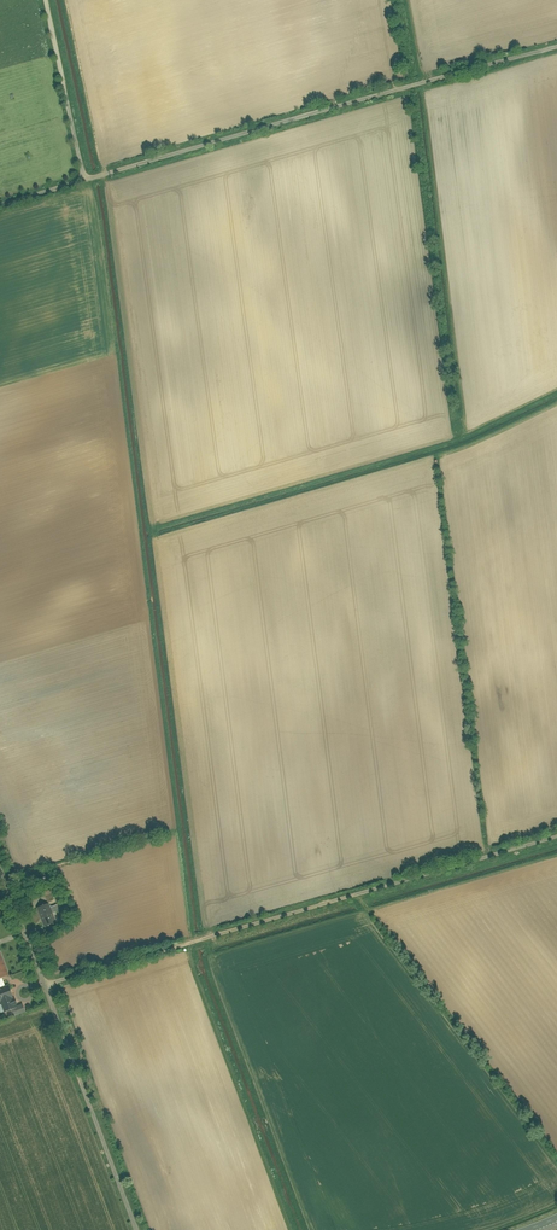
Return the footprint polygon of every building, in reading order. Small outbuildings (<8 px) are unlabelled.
[(51,890),(45,892),(49,902),(55,900),(51,890)] [(49,903),(38,908),(45,927),(56,922),(53,913),(50,907),(49,903)] [(50,907),(53,913),(60,911),(58,904),(50,907)] [(0,953),(0,978),(9,975),(1,952),(0,953)] [(17,1006),(8,984),(0,987),(0,1003),(1,1003),(4,1011),(13,1008),(17,1006)] [(16,1015),(26,1011),(23,1004),(17,1006),(13,1008),(16,1015)]
